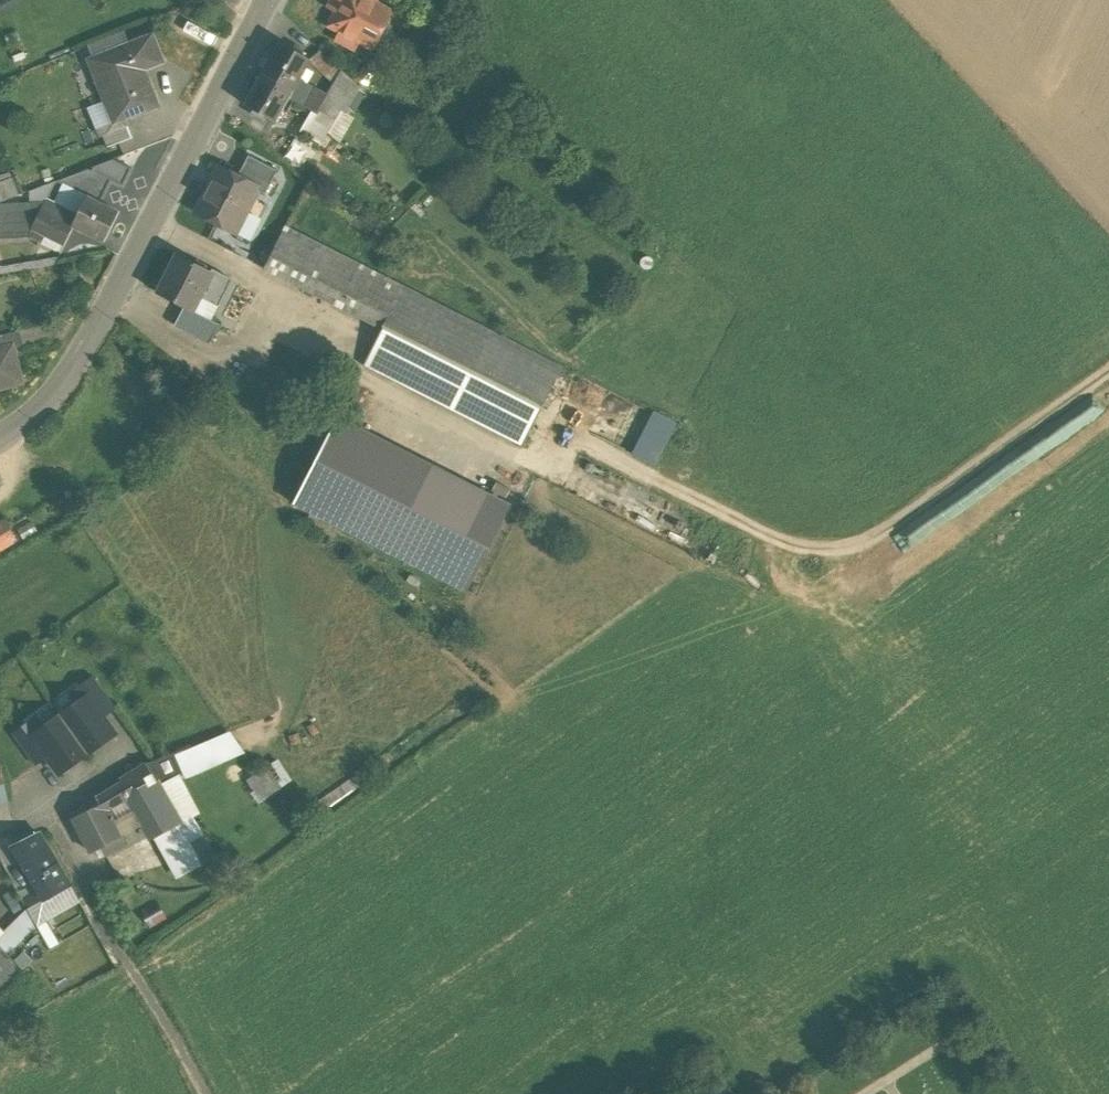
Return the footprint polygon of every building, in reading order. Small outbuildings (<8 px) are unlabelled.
[(18,0),(0,0),(0,10),(18,0)] [(338,11),(330,26),(342,33),(340,37),(356,46),(358,42),(371,49),(391,13),(376,4),(368,0),(344,0),(338,11)] [(330,7),(338,11),(344,0),(334,0),(330,7)] [(154,33),(88,60),(114,124),(160,105),(144,64),(163,57),(154,33)] [(294,49),(282,42),(264,74),(294,92),(301,80),(311,61),(301,54),(294,49)] [(304,49),(297,45),(294,49),(301,54),(304,49)] [(361,88),(345,72),(335,88),(353,99),(361,88)] [(294,92),(264,74),(246,105),(276,122),(290,98),(294,92)] [(312,88),(301,80),(294,92),(290,98),(312,112),(317,115),(327,100),(311,90),(312,88)] [(353,99),(335,88),(327,100),(317,115),(314,121),(329,129),(340,111),(342,113),(346,108),(347,108),(353,99)] [(317,115),(312,112),(300,134),(319,145),(329,129),(314,121),(317,115)] [(128,125),(103,135),(108,148),(133,139),(128,125)] [(278,170),(248,156),(242,169),(271,183),(278,170)] [(114,161),(58,182),(77,191),(80,185),(103,197),(112,181),(124,186),(133,169),(114,161)] [(238,176),(220,167),(198,212),(218,222),(221,216),(238,224),(245,208),(250,210),(260,190),(267,193),(271,183),(242,169),(238,176)] [(22,195),(15,176),(0,181),(0,203),(22,195)] [(119,213),(88,197),(74,225),(73,227),(74,227),(105,243),(119,213)] [(32,229),(42,210),(46,202),(0,206),(0,239),(30,237),(41,243),(44,234),(32,229)] [(74,225),(42,210),(32,229),(44,234),(64,246),(74,227),(73,227),(74,225)] [(562,367),(287,227),(265,269),(383,329),(365,366),(521,445),(562,367)] [(213,272),(177,254),(157,293),(184,307),(212,321),(232,282),(213,272)] [(212,321),(184,307),(175,324),(212,343),(221,326),(212,321)] [(0,335),(0,350),(16,346),(21,344),(18,331),(0,335)] [(16,346),(0,350),(0,389),(25,383),(16,346)] [(498,512),(332,428),(294,503),(460,588),(498,512)] [(0,524),(0,550),(15,541),(4,522),(0,524)] [(116,709),(93,676),(79,686),(86,697),(88,696),(103,717),(116,709)] [(103,717),(88,696),(86,697),(60,715),(87,753),(114,734),(103,717)] [(34,734),(33,735),(48,756),(60,772),(87,753),(60,715),(34,734)] [(26,723),(13,733),(36,765),(48,756),(33,735),(34,734),(26,723)] [(185,780),(245,752),(230,732),(191,748),(190,745),(146,764),(156,781),(159,785),(182,773),(185,780)] [(292,780),(279,760),(248,780),(262,801),(292,780)] [(146,764),(120,779),(122,783),(130,797),(156,781),(146,764)] [(301,815),(307,823),(359,784),(354,777),(301,815)] [(159,785),(156,781),(130,797),(139,812),(153,838),(155,838),(181,823),(159,785)] [(122,783),(98,797),(102,803),(103,803),(107,810),(130,797),(122,783)] [(130,797),(107,810),(115,825),(139,812),(130,797)] [(102,803),(73,818),(91,852),(101,847),(120,837),(115,825),(107,810),(103,803),(102,803)] [(181,823),(155,838),(168,864),(195,849),(181,823)] [(59,864),(39,832),(16,843),(12,845),(32,880),(59,864)] [(120,837),(101,847),(106,855),(125,845),(120,837)] [(59,864),(32,880),(44,902),(71,885),(59,864)] [(150,929),(167,919),(157,901),(140,911),(150,929)] [(49,922),(37,928),(48,951),(61,945),(49,922)] [(25,972),(0,946),(0,997),(25,972)]
